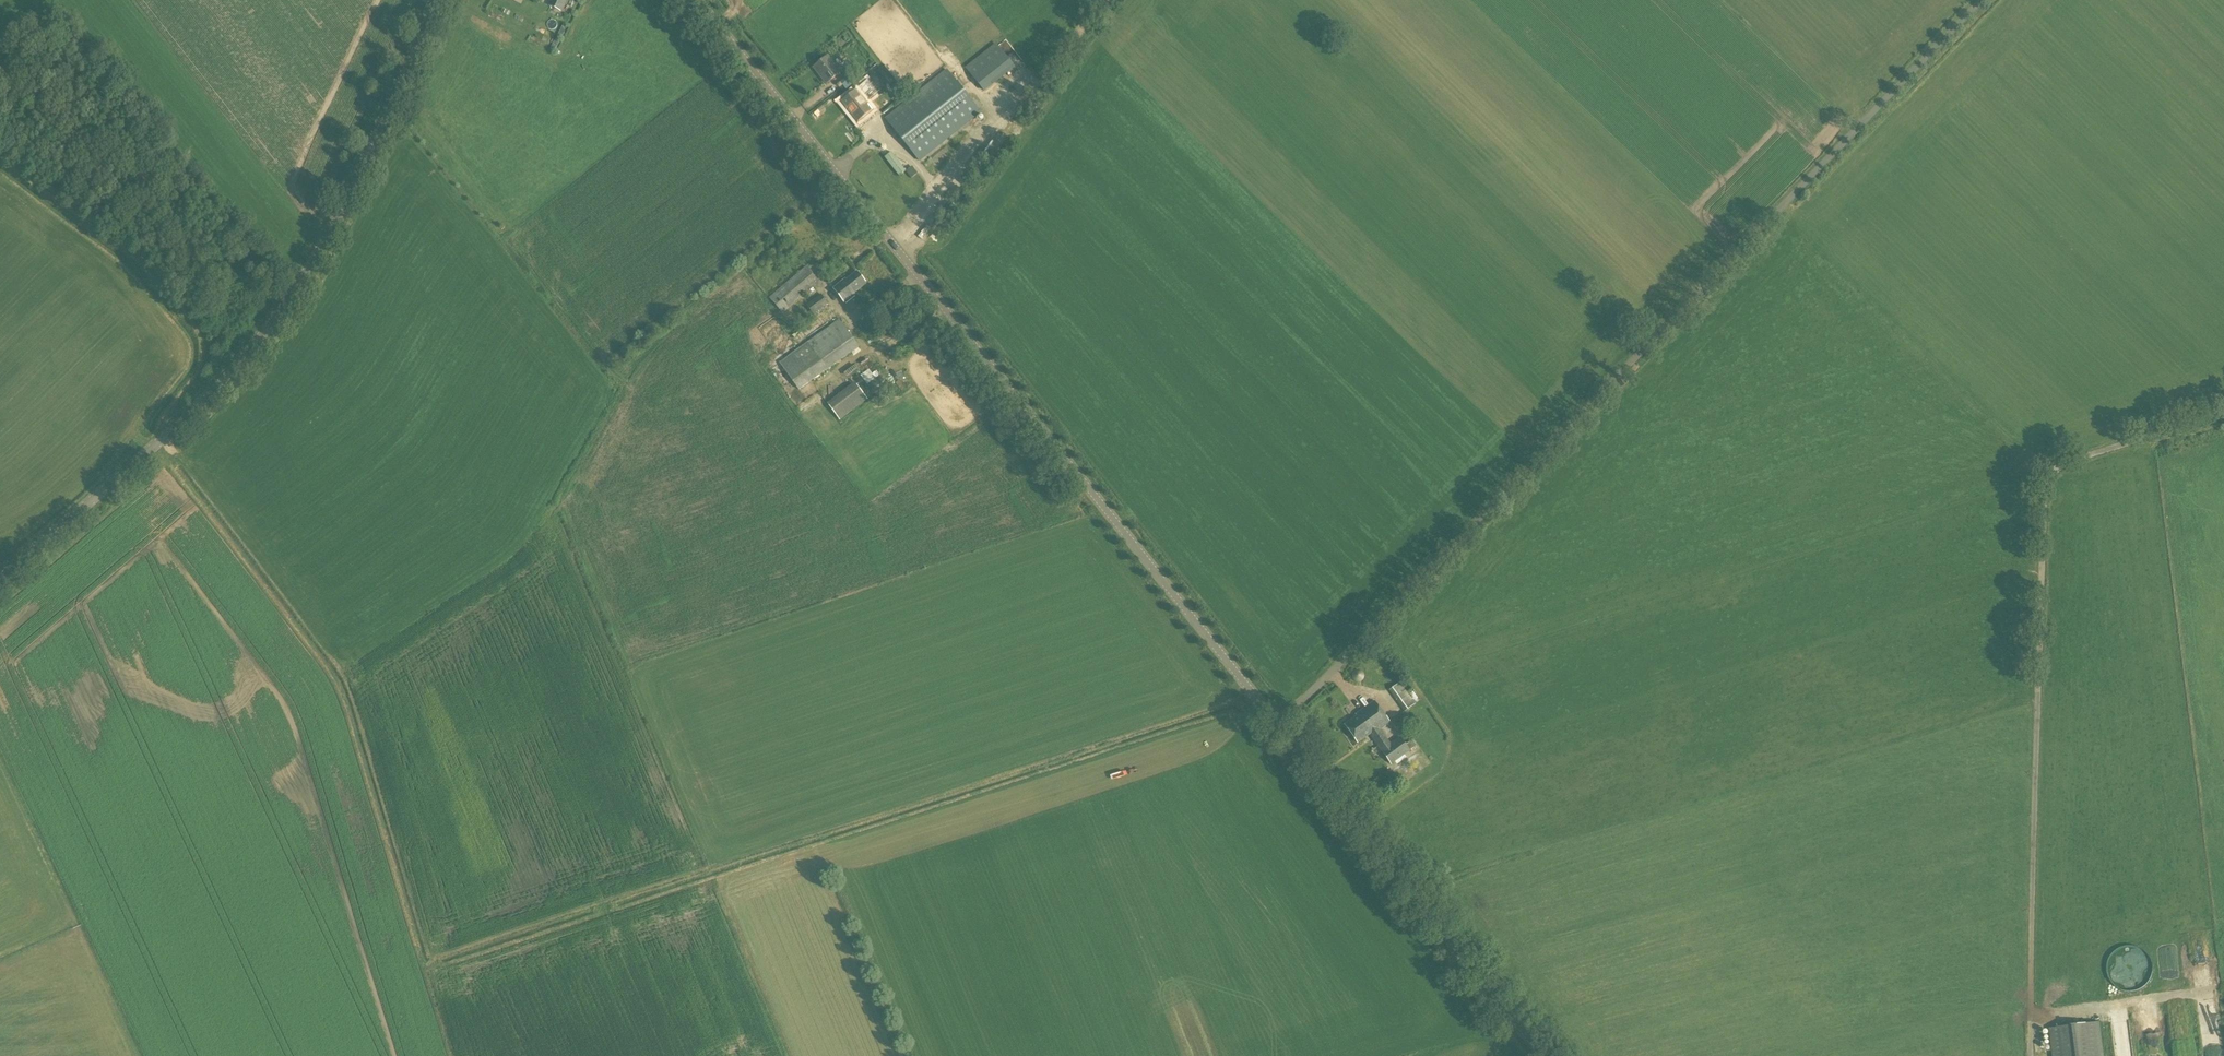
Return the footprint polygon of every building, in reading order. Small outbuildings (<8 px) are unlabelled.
[(551,10),(561,0),(541,0),(551,10)] [(984,90),(1014,66),(997,46),(967,70),(984,90)] [(826,84),(841,72),(828,55),(813,67),(826,84)] [(919,162),(981,113),(947,69),(884,119),(919,162)] [(857,124),(873,111),(856,89),(840,102),(857,124)] [(912,167),(906,172),(911,178),(917,173),(912,167)] [(819,282),(805,266),(769,298),(782,314),(819,282)] [(866,284),(856,271),(846,280),(845,279),(833,288),(845,303),(855,295),(854,293),(866,284)] [(813,314),(828,304),(821,294),(806,305),(813,314)] [(799,390),(859,347),(838,320),(779,362),(799,390)] [(868,372),(863,375),(869,383),(874,380),(868,372)] [(868,385),(875,394),(887,384),(880,376),(868,385)] [(840,417),(870,399),(861,384),(831,403),(840,417)] [(1404,712),(1415,704),(1400,682),(1389,690),(1404,712)] [(1371,736),(1380,729),(1390,723),(1374,701),(1357,713),(1358,714),(1344,724),(1357,743),(1369,735),(1371,736)] [(1380,729),(1371,736),(1381,751),(1390,764),(1416,746),(1412,740),(1406,744),(1400,737),(1390,744),(1380,729)] [(2099,1023),(2049,1030),(2053,1055),(2103,1055),(2099,1023)] [(2113,1038),(2131,1038),(2131,1028),(2113,1029),(2113,1038)]
